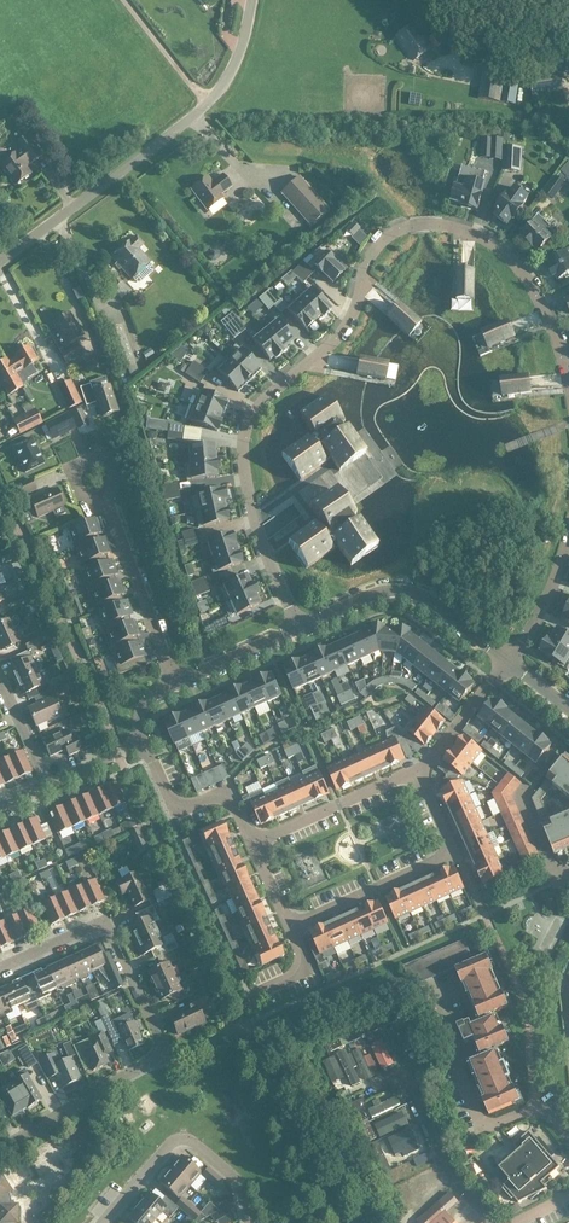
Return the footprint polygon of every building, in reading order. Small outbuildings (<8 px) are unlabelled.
[(432,48),(415,24),(397,36),(414,61),(432,48)] [(443,43),(436,34),(429,39),(435,48),(443,43)] [(548,90),(563,88),(559,66),(530,71),(534,99),(549,97),(548,90)] [(483,70),(478,98),(514,104),(519,76),(483,70)] [(29,164),(30,165),(41,156),(27,137),(16,145),(20,151),(16,154),(15,153),(0,164),(15,185),(31,174),(25,166),(29,164)] [(501,160),(502,140),(492,140),(483,140),(482,157),(491,158),(491,159),(501,160)] [(504,148),(504,155),(503,171),(521,171),(522,149),(504,148)] [(564,182),(568,178),(568,179),(568,178),(568,162),(559,172),(560,173),(557,177),(564,182)] [(462,189),(456,187),(452,200),(464,204),(464,206),(477,210),(477,208),(478,208),(482,195),(481,195),(484,184),(483,183),(486,172),(468,167),(462,189)] [(214,185),(207,176),(191,189),(207,210),(224,198),(221,194),(231,187),(222,174),(215,180),(217,182),(214,185)] [(281,193),(310,227),(330,210),(300,176),(281,193)] [(557,177),(545,193),(553,199),(565,183),(557,177)] [(499,210),(495,216),(507,226),(512,220),(513,221),(515,218),(517,219),(523,211),(522,210),(524,207),(522,206),(528,198),(516,188),(509,197),(507,195),(497,208),(499,210)] [(345,195),(337,202),(341,206),(348,199),(345,195)] [(549,228),(550,227),(540,217),(534,223),(535,223),(523,236),(524,237),(523,238),(532,247),(533,246),(539,252),(540,251),(541,253),(548,246),(547,244),(552,239),(551,239),(555,235),(549,228)] [(353,221),(346,229),(354,237),(361,229),(353,221)] [(154,267),(149,263),(150,262),(139,248),(144,244),(136,236),(131,241),(131,240),(112,258),(131,279),(132,278),(136,282),(140,283),(153,271),(154,267)] [(208,257),(211,260),(215,261),(219,257),(220,253),(216,249),(212,249),(208,252),(208,257)] [(311,270),(314,266),(332,284),(346,268),(328,251),(318,262),(314,258),(306,265),(303,262),(297,267),(309,278),(314,272),(311,270)] [(567,255),(566,254),(564,255),(563,253),(554,258),(555,260),(549,264),(552,268),(549,270),(554,278),(556,276),(559,281),(565,277),(566,279),(568,278),(568,254),(567,255)] [(458,272),(458,301),(474,301),(475,272),(467,272),(467,265),(459,265),(459,272),(458,272)] [(309,278),(297,267),(292,273),(303,283),(309,278)] [(122,281),(114,273),(109,278),(116,286),(122,281)] [(371,279),(361,288),(380,310),(390,302),(371,279)] [(299,300),(317,319),(321,316),(322,318),(330,310),(307,286),(302,290),(306,294),(300,300),(299,300)] [(280,301),(270,289),(264,294),(274,306),(280,301)] [(264,294),(258,299),(268,311),(274,306),(264,294)] [(300,300),(296,296),(284,308),(306,330),(317,319),(299,300),(300,300)] [(387,318),(409,337),(420,325),(398,306),(387,318)] [(53,323),(67,346),(84,336),(70,313),(53,323)] [(226,318),(240,334),(246,330),(232,313),(226,318)] [(210,318),(204,324),(208,329),(215,324),(210,318)] [(226,318),(220,322),(234,339),(240,334),(226,318)] [(273,325),(266,331),(282,351),(294,341),(275,318),(270,322),(273,325)] [(515,337),(509,322),(482,334),(489,349),(515,337)] [(135,361),(122,326),(105,332),(117,367),(135,361)] [(270,361),(282,351),(266,331),(258,337),(255,332),(250,336),(270,361)] [(231,349),(234,352),(227,359),(229,361),(230,361),(250,381),(261,370),(236,344),(231,349)] [(77,345),(69,350),(64,352),(61,354),(66,364),(83,354),(77,345)] [(8,363),(16,377),(38,364),(28,347),(16,354),(18,357),(8,363)] [(169,355),(177,361),(181,355),(175,351),(169,355)] [(356,375),(385,381),(388,365),(359,359),(356,375)] [(8,363),(6,360),(0,364),(0,378),(1,379),(0,380),(0,386),(4,384),(10,394),(22,387),(16,377),(8,363)] [(219,363),(215,368),(238,392),(250,381),(230,361),(229,361),(223,367),(219,363)] [(190,368),(205,378),(209,371),(194,362),(190,368)] [(201,384),(205,378),(190,368),(186,374),(201,384)] [(503,396),(532,393),(530,377),(501,380),(503,396)] [(58,387),(68,409),(81,403),(71,381),(58,387)] [(90,384),(80,388),(86,406),(96,403),(101,417),(118,411),(109,386),(93,391),(90,384)] [(196,397),(193,405),(193,406),(223,417),(229,402),(195,390),(192,396),(196,397)] [(337,547),(350,566),(376,547),(345,504),(383,478),(365,454),(325,397),(300,415),(313,434),(282,455),(300,481),(289,489),(306,513),(267,541),(272,555),(288,543),(306,569),(337,547)] [(193,405),(192,405),(186,420),(217,432),(223,417),(193,406),(193,405)] [(20,434),(42,423),(35,410),(14,421),(20,434)] [(81,410),(72,414),(79,428),(88,424),(81,410)] [(75,427),(68,413),(51,422),(45,425),(52,439),(58,436),(75,427)] [(169,432),(170,423),(163,422),(162,431),(169,432)] [(169,432),(185,434),(186,427),(170,425),(169,432)] [(184,442),(185,434),(169,432),(168,440),(184,442)] [(382,475),(392,468),(389,463),(398,457),(385,439),(378,444),(383,452),(381,453),(384,457),(375,463),(382,475)] [(35,441),(18,449),(28,472),(47,464),(35,441)] [(188,448),(190,463),(190,464),(216,462),(214,446),(188,448)] [(190,464),(190,463),(185,464),(186,480),(217,477),(216,462),(190,464)] [(36,489),(32,479),(9,489),(14,499),(36,489)] [(179,491),(177,484),(162,487),(164,494),(179,491)] [(38,518),(53,511),(56,518),(66,514),(62,506),(64,505),(57,489),(30,501),(38,518)] [(194,513),(195,513),(195,512),(225,506),(224,501),(226,500),(224,490),(190,497),(194,513)] [(179,491),(164,494),(165,502),(180,498),(179,491)] [(195,513),(198,528),(228,521),(225,506),(195,512),(195,513)] [(174,509),(173,518),(182,519),(183,510),(174,509)] [(272,512),(259,518),(263,526),(276,520),(272,512)] [(99,528),(96,520),(67,531),(75,552),(78,551),(77,550),(101,541),(97,529),(99,528)] [(196,529),(181,533),(183,540),(198,537),(196,529)] [(234,533),(207,542),(212,557),(237,549),(240,548),(239,547),(239,548),(234,533)] [(185,547),(199,544),(198,537),(183,540),(183,541),(177,542),(180,553),(186,552),(185,547)] [(77,550),(78,551),(82,564),(92,560),(94,567),(109,562),(104,549),(107,548),(104,540),(101,541),(77,550)] [(71,545),(53,551),(58,565),(76,559),(71,545)] [(242,564),(237,549),(212,557),(215,565),(210,567),(212,573),(242,564)] [(17,558),(13,550),(0,556),(0,558),(3,564),(17,558)] [(111,561),(109,562),(94,567),(80,572),(88,594),(93,592),(92,591),(116,582),(112,570),(114,569),(111,561)] [(247,576),(219,589),(225,603),(230,601),(253,590),(247,576)] [(204,578),(190,583),(192,590),(207,585),(204,578)] [(100,611),(124,602),(119,590),(122,589),(119,581),(116,582),(92,591),(93,592),(100,611)] [(192,590),(195,597),(209,592),(207,585),(192,590)] [(230,601),(236,615),(260,605),(253,590),(230,601)] [(10,611),(35,600),(31,591),(6,603),(10,611)] [(83,613),(77,597),(70,599),(77,616),(83,613)] [(131,623),(127,610),(129,609),(126,601),(124,602),(100,611),(95,613),(103,633),(131,623)] [(87,621),(95,618),(92,610),(84,613),(87,621)] [(14,646),(14,644),(19,642),(13,629),(18,627),(19,622),(17,616),(0,624),(0,647),(1,650),(5,648),(7,650),(14,646)] [(226,617),(203,627),(207,636),(230,625),(226,617)] [(131,623),(103,633),(111,654),(139,643),(134,631),(137,630),(134,622),(131,623)] [(100,626),(90,630),(96,645),(106,642),(100,626)] [(373,629),(364,633),(374,654),(379,651),(381,652),(384,627),(374,626),(373,629)] [(381,652),(396,653),(399,629),(384,627),(381,652)] [(398,654),(402,657),(417,639),(409,634),(410,630),(399,629),(396,653),(398,654)] [(550,641),(568,652),(568,636),(557,629),(550,641)] [(32,650),(40,646),(40,645),(54,639),(50,630),(23,642),(28,651),(32,649),(32,650)] [(361,660),(374,654),(364,633),(351,639),(361,660)] [(40,645),(40,646),(43,652),(57,645),(54,639),(40,645)] [(351,639),(338,645),(348,666),(361,660),(351,639)] [(402,657),(414,666),(428,648),(417,639),(402,657)] [(543,652),(560,663),(558,665),(568,671),(568,663),(567,662),(568,659),(568,652),(550,641),(543,652)] [(111,654),(119,675),(147,664),(142,651),(145,650),(142,642),(139,643),(111,654)] [(325,649),(324,650),(335,672),(348,666),(338,645),(326,650),(325,649)] [(439,658),(428,648),(414,666),(425,676),(439,658)] [(9,668),(16,681),(38,672),(32,659),(35,657),(32,650),(32,649),(28,651),(28,652),(10,660),(13,666),(9,668)] [(315,655),(312,657),(321,678),(335,672),(324,650),(314,654),(315,655)] [(299,661),(298,662),(308,684),(321,678),(312,657),(300,662),(299,661)] [(425,676),(436,685),(451,667),(439,658),(425,676)] [(295,690),(308,684),(298,662),(288,666),(289,667),(285,669),(295,690)] [(461,675),(451,667),(436,685),(448,694),(463,674),(462,673),(461,675)] [(34,698),(51,690),(48,683),(44,685),(38,672),(16,681),(22,695),(26,693),(29,700),(34,698)] [(472,681),(463,674),(448,694),(459,703),(474,685),(471,682),(472,681)] [(61,679),(63,685),(72,681),(70,675),(61,679)] [(258,680),(268,703),(282,696),(272,675),(268,677),(267,675),(258,680)] [(384,685),(392,684),(391,676),(382,678),(384,685)] [(391,676),(392,684),(399,685),(401,677),(391,676)] [(399,685),(406,687),(410,680),(401,677),(399,685)] [(377,688),(384,685),(382,678),(374,681),(377,688)] [(257,682),(245,687),(255,709),(268,703),(258,680),(257,680),(257,682)] [(413,692),(417,686),(410,680),(406,687),(413,692)] [(371,692),(377,688),(374,681),(366,687),(371,692)] [(52,691),(51,690),(34,698),(37,705),(28,709),(36,726),(61,715),(53,697),(74,688),(71,682),(52,691)] [(241,687),(231,692),(242,715),(255,709),(245,687),(242,689),(241,687)] [(366,699),(371,692),(366,687),(360,694),(366,699)] [(427,696),(418,689),(415,694),(424,700),(427,696)] [(351,690),(344,693),(348,702),(355,699),(351,690)] [(228,721),(242,715),(231,692),(230,692),(231,694),(219,699),(228,721)] [(344,693),(337,696),(341,705),(348,702),(344,693)] [(417,700),(410,695),(405,701),(412,706),(417,700)] [(436,703),(427,696),(424,700),(432,707),(436,703)] [(215,727),(228,721),(219,699),(207,705),(206,703),(205,704),(215,727)] [(505,710),(506,710),(507,709),(497,701),(497,702),(493,700),(479,718),(490,728),(505,710)] [(325,702),(318,705),(322,714),(329,711),(325,702)] [(435,709),(443,716),(448,709),(440,703),(435,709)] [(192,711),(202,733),(215,727),(205,704),(195,708),(196,710),(192,711)] [(318,705),(311,709),(315,717),(322,714),(318,705)] [(372,722),(379,718),(374,706),(366,709),(372,722)] [(426,708),(417,720),(434,733),(436,730),(437,731),(444,722),(426,708)] [(490,728),(502,737),(516,719),(506,710),(505,710),(490,728)] [(180,715),(179,716),(189,739),(202,733),(192,711),(180,717),(180,715)] [(175,745),(189,739),(179,716),(169,720),(169,722),(165,723),(175,745)] [(354,720),(357,728),(364,725),(360,717),(354,720)] [(502,737),(513,746),(528,728),(516,719),(502,737)] [(357,728),(354,720),(347,723),(351,731),(357,728)] [(434,733),(417,720),(408,731),(426,746),(433,737),(432,736),(434,733)] [(289,730),(285,721),(278,725),(282,734),(289,730)] [(381,745),(391,766),(401,761),(400,760),(404,758),(400,750),(409,746),(403,737),(395,728),(386,732),(388,742),(381,745)] [(538,736),(528,728),(513,746),(524,755),(539,737),(538,736)] [(266,732),(271,741),(278,737),(273,729),(266,732)] [(328,732),(331,740),(338,737),(334,729),(328,732)] [(76,737),(70,740),(66,730),(43,741),(50,756),(66,749),(69,756),(82,750),(76,737)] [(483,738),(475,731),(470,738),(478,744),(483,738)] [(271,741),(266,732),(259,736),(264,745),(271,741)] [(331,740),(328,732),(321,735),(325,743),(331,740)] [(403,737),(409,746),(414,740),(406,733),(403,737)] [(539,737),(524,755),(536,764),(551,746),(548,743),(548,742),(539,735),(538,736),(539,737)] [(455,750),(472,764),(481,752),(463,738),(456,747),(458,747),(455,750)] [(481,746),(490,753),(493,748),(485,742),(481,746)] [(242,749),(248,756),(254,750),(247,743),(242,749)] [(291,748),(295,756),(301,753),(298,745),(291,748)] [(368,751),(378,772),(391,766),(381,745),(368,751)] [(295,756),(291,748),(284,751),(288,759),(295,756)] [(493,748),(490,753),(498,760),(502,755),(493,748)] [(248,756),(242,749),(236,754),(243,761),(248,756)] [(472,764),(455,750),(453,753),(452,752),(445,761),(463,775),(472,764)] [(9,757),(18,778),(32,772),(22,751),(9,757)] [(355,757),(365,778),(378,772),(368,751),(355,757)] [(264,758),(268,766),(274,763),(270,755),(264,758)] [(548,779),(532,799),(540,818),(548,815),(542,800),(554,786),(568,798),(568,758),(566,756),(547,779),(548,779)] [(9,757),(0,761),(0,772),(5,784),(18,778),(9,757)] [(355,757),(342,763),(351,784),(365,778),(355,757)] [(268,766),(264,758),(257,761),(261,769),(268,766)] [(504,764),(512,771),(516,767),(507,760),(504,764)] [(351,784),(342,763),(328,769),(337,789),(341,787),(341,789),(351,784)] [(218,767),(224,781),(228,776),(223,765),(218,767)] [(516,767),(512,771),(521,778),(524,773),(516,767)] [(446,777),(457,778),(460,776),(451,769),(446,777)] [(210,771),(205,773),(211,787),(216,784),(210,771)] [(306,780),(315,801),(325,796),(325,795),(328,793),(319,773),(306,780)] [(509,774),(504,781),(515,790),(521,783),(509,774)] [(196,777),(191,780),(197,793),(202,790),(196,777)] [(457,778),(446,777),(449,785),(459,781),(457,778)] [(292,786),(302,806),(315,801),(306,780),(292,786)] [(511,796),(515,790),(504,781),(493,794),(511,796)] [(102,788),(112,809),(125,803),(116,782),(102,788)] [(443,795),(448,805),(469,796),(462,782),(443,791),(445,795),(443,795)] [(279,792),(289,812),(302,806),(292,786),(279,792)] [(98,815),(99,815),(101,819),(106,817),(104,812),(112,809),(102,788),(88,794),(98,815)] [(262,790),(249,796),(249,795),(242,798),(251,817),(257,815),(261,823),(265,822),(266,823),(276,819),(266,798),(262,790)] [(266,798),(276,819),(289,812),(279,792),(266,798)] [(75,800),(85,821),(98,815),(88,794),(75,800)] [(514,804),(511,796),(493,794),(500,810),(514,804)] [(475,809),(469,796),(448,805),(454,818),(475,809)] [(85,821),(75,800),(62,806),(71,828),(85,821)] [(518,812),(514,804),(500,810),(504,818),(518,812)] [(71,828),(62,806),(48,812),(57,834),(71,828)] [(454,818),(460,831),(481,822),(475,809),(454,818)] [(518,812),(504,818),(508,826),(521,820),(518,812)] [(551,822),(550,820),(542,823),(544,827),(543,827),(554,854),(568,848),(568,815),(551,822)] [(47,823),(40,827),(36,818),(22,824),(32,845),(46,839),(45,838),(52,835),(47,823)] [(525,828),(521,820),(508,826),(511,834),(525,828)] [(460,831),(466,845),(487,835),(481,822),(460,831)] [(213,860),(234,850),(230,839),(229,840),(227,834),(228,834),(223,823),(201,833),(213,860)] [(32,845),(22,824),(9,830),(19,851),(32,845)] [(515,842),(529,835),(525,828),(511,834),(515,842)] [(140,829),(129,834),(138,854),(149,849),(140,829)] [(9,830),(0,834),(0,845),(6,857),(19,851),(9,830)] [(466,845),(472,858),(493,848),(487,835),(466,845)] [(532,843),(529,835),(515,842),(518,850),(532,843)] [(187,852),(193,849),(188,839),(182,841),(187,852)] [(532,843),(518,850),(522,858),(536,851),(532,843)] [(472,858),(478,871),(499,861),(493,848),(472,858)] [(193,849),(187,852),(191,860),(197,857),(193,849)] [(225,886),(247,876),(243,865),(241,866),(239,861),(234,850),(213,860),(225,886)] [(296,854),(299,863),(311,858),(308,850),(296,854)] [(540,859),(536,851),(522,858),(526,866),(540,859)] [(191,860),(194,866),(200,864),(197,857),(191,860)] [(75,872),(73,867),(70,861),(65,863),(70,874),(75,872)] [(505,875),(499,861),(478,871),(482,881),(484,880),(485,884),(505,875)] [(197,873),(203,870),(200,864),(194,866),(197,873)] [(25,873),(34,889),(42,885),(32,869),(25,873)] [(440,874),(450,895),(463,889),(454,869),(451,871),(450,869),(440,874)] [(203,870),(197,873),(200,880),(206,877),(203,870)] [(149,900),(136,873),(122,880),(123,881),(116,883),(122,895),(128,892),(135,907),(149,900)] [(440,874),(427,880),(436,901),(450,895),(440,874)] [(231,899),(253,890),(248,880),(248,881),(246,877),(248,877),(247,876),(225,886),(231,899)] [(206,877),(200,880),(203,886),(209,883),(206,877)] [(161,878),(148,885),(154,897),(167,890),(161,878)] [(81,886),(91,907),(104,901),(95,879),(81,886)] [(423,907),(436,901),(427,880),(414,886),(423,907)] [(209,883),(203,886),(206,895),(213,892),(209,883)] [(68,891),(78,913),(91,907),(81,886),(68,891)] [(414,886),(401,892),(410,913),(423,907),(414,886)] [(231,899),(237,912),(259,902),(258,902),(256,899),(257,899),(253,890),(231,899)] [(55,897),(64,919),(78,913),(68,891),(55,897)] [(213,892),(206,895),(211,905),(217,902),(213,892)] [(396,919),(410,913),(401,892),(391,897),(391,898),(387,900),(396,919)] [(218,898),(222,905),(228,901),(224,894),(218,898)] [(64,919),(55,897),(41,904),(51,925),(64,919)] [(237,912),(249,939),(271,929),(266,919),(265,919),(263,913),(264,913),(259,902),(237,912)] [(375,905),(365,909),(374,929),(388,923),(379,904),(375,905)] [(134,942),(157,931),(154,923),(159,920),(153,906),(140,912),(142,918),(138,920),(139,922),(127,927),(134,942)] [(472,907),(461,912),(464,917),(474,912),(472,907)] [(17,915),(27,936),(40,930),(31,908),(17,915)] [(214,911),(219,921),(225,918),(220,908),(214,911)] [(374,929),(365,909),(352,915),(361,935),(374,929)] [(27,936),(17,915),(4,921),(14,942),(27,936)] [(361,935),(352,915),(338,921),(348,941),(361,935)] [(444,919),(447,924),(457,920),(454,915),(444,919)] [(219,921),(222,929),(229,927),(225,918),(219,921)] [(447,924),(444,919),(435,924),(437,929),(447,924)] [(0,948),(14,942),(4,921),(0,922),(0,947),(0,948)] [(348,941),(338,921),(325,927),(334,947),(348,941)] [(232,933),(229,927),(222,929),(225,936),(232,933)] [(309,946),(318,965),(325,962),(321,954),(334,947),(325,927),(315,931),(315,932),(312,934),(316,943),(309,946)] [(419,931),(421,936),(431,932),(428,927),(419,931)] [(271,929),(249,939),(261,966),(284,956),(279,945),(277,945),(275,940),(271,929)] [(141,956),(157,948),(164,945),(161,938),(157,931),(134,942),(141,956)] [(421,936),(419,931),(409,936),(411,941),(421,936)] [(235,940),(232,933),(225,936),(228,943),(235,940)] [(171,934),(161,938),(164,945),(157,948),(161,956),(172,951),(178,948),(176,943),(171,934)] [(190,936),(176,943),(178,948),(192,941),(190,936)] [(371,949),(388,943),(386,939),(369,944),(371,949)] [(238,946),(235,940),(228,943),(231,949),(238,946)] [(465,940),(403,966),(411,984),(472,958),(465,940)] [(382,948),(384,953),(394,948),(392,943),(382,948)] [(101,974),(107,971),(109,975),(116,972),(109,956),(102,958),(96,944),(87,948),(88,950),(84,952),(93,972),(98,970),(101,974)] [(231,949),(234,956),(241,953),(238,946),(231,949)] [(384,953),(382,948),(372,952),(374,957),(384,953)] [(176,960),(172,951),(161,956),(159,957),(162,966),(168,963),(176,960)] [(71,958),(82,981),(88,978),(88,974),(93,972),(84,952),(71,958)] [(234,956),(238,964),(244,961),(241,953),(234,956)] [(356,960),(358,965),(368,960),(365,955),(356,960)] [(488,957),(456,970),(462,984),(467,982),(483,1022),(472,1027),(470,1021),(464,1024),(464,1023),(457,1026),(459,1031),(460,1031),(465,1043),(476,1038),(484,1058),(472,1063),(487,1099),(483,1100),(489,1114),(520,1101),(497,1047),(509,1042),(496,1012),(509,1007),(488,957)] [(82,981),(71,958),(59,963),(69,987),(76,983),(75,980),(80,978),(81,981),(82,981)] [(358,965),(356,960),(346,964),(348,969),(358,965)] [(249,971),(244,961),(238,964),(243,974),(249,971)] [(69,987),(59,963),(46,969),(55,989),(60,987),(62,990),(69,987)] [(149,972),(155,986),(175,977),(168,963),(162,966),(149,972)] [(322,968),(325,976),(332,973),(329,965),(322,968)] [(49,992),(55,989),(46,969),(42,971),(41,969),(32,973),(36,981),(30,983),(33,992),(37,1000),(50,994),(49,992)] [(122,987),(116,972),(109,975),(115,990),(122,987)] [(207,972),(198,973),(200,982),(209,980),(207,972)] [(161,1000),(167,997),(178,1002),(203,991),(202,989),(192,993),(190,989),(186,991),(182,984),(185,983),(188,976),(182,975),(181,974),(175,977),(155,986),(161,1000)] [(37,1000),(33,992),(30,983),(23,986),(20,979),(11,983),(12,985),(8,987),(17,1007),(23,1004),(24,1007),(37,1000)] [(8,987),(0,990),(0,1003),(5,1015),(12,1012),(12,1009),(17,1007),(8,987)] [(96,991),(88,994),(91,1001),(99,997),(96,991)] [(209,1005),(204,993),(187,1001),(190,1008),(170,1017),(178,1035),(202,1023),(199,1017),(201,1016),(198,1010),(209,1005)] [(86,1003),(83,997),(75,1000),(78,1007),(86,1003)] [(78,1007),(76,1002),(70,1004),(63,1007),(66,1012),(78,1007)] [(46,1017),(44,1018),(47,1025),(53,1022),(50,1015),(52,1014),(50,1011),(46,1009),(43,1011),(46,1017)] [(102,1018),(108,1015),(106,1010),(99,1013),(102,1018)] [(396,1015),(399,1022),(400,1023),(407,1020),(403,1012),(396,1015)] [(111,1039),(120,1035),(127,1051),(144,1044),(130,1013),(111,1021),(108,1015),(102,1018),(111,1039)] [(387,1027),(399,1022),(396,1015),(384,1021),(387,1027)] [(416,1016),(407,1020),(415,1038),(424,1034),(416,1016)] [(47,1025),(44,1018),(36,1022),(39,1029),(47,1025)] [(15,1035),(27,1029),(24,1023),(21,1025),(12,1030),(15,1035)] [(366,1029),(369,1036),(381,1030),(378,1023),(366,1029)] [(393,1025),(386,1029),(399,1058),(407,1054),(405,1052),(412,1049),(405,1033),(398,1036),(393,1025)] [(348,1038),(351,1044),(363,1038),(360,1032),(348,1038)] [(90,1039),(93,1046),(84,1050),(93,1071),(108,1064),(104,1055),(111,1052),(103,1033),(90,1039)] [(329,1046),(332,1053),(344,1047),(341,1041),(329,1046)] [(388,1052),(391,1051),(389,1046),(386,1048),(382,1041),(372,1046),(383,1069),(393,1064),(388,1052)] [(29,1068),(36,1063),(27,1047),(19,1051),(29,1068)] [(352,1052),(366,1080),(373,1077),(360,1049),(352,1052)] [(337,1054),(352,1086),(361,1082),(346,1050),(337,1054)] [(47,1080),(57,1075),(63,1088),(80,1080),(70,1058),(59,1063),(55,1054),(45,1059),(41,1051),(33,1055),(47,1080)] [(329,1080),(341,1077),(338,1064),(327,1066),(329,1080)] [(13,1085),(27,1108),(41,1100),(27,1077),(28,1076),(24,1070),(17,1074),(20,1080),(13,1085)] [(13,1085),(4,1090),(1,1084),(0,1084),(0,1098),(3,1103),(3,1104),(6,1109),(7,1109),(12,1117),(13,1117),(14,1118),(20,1114),(19,1113),(27,1108),(13,1085)] [(373,1103),(375,1108),(369,1111),(372,1118),(400,1105),(397,1097),(382,1104),(379,1100),(373,1103)] [(370,1120),(364,1108),(357,1111),(363,1123),(370,1120)] [(379,1138),(408,1124),(402,1113),(373,1127),(379,1138)] [(378,1139),(372,1127),(366,1130),(372,1142),(378,1139)] [(418,1144),(411,1129),(389,1139),(397,1154),(418,1144)] [(505,1189),(512,1198),(513,1197),(519,1203),(529,1198),(532,1200),(540,1192),(547,1189),(542,1183),(560,1167),(552,1158),(554,1155),(539,1138),(536,1140),(529,1132),(514,1145),(519,1151),(499,1169),(501,1171),(510,1181),(504,1186),(506,1188),(505,1189)] [(373,1148),(379,1160),(385,1157),(380,1145),(373,1148)] [(170,1169),(190,1186),(201,1173),(181,1156),(170,1169)] [(379,1160),(385,1172),(391,1169),(385,1157),(379,1160)] [(220,1191),(226,1184),(208,1168),(202,1175),(220,1191)] [(190,1186),(170,1169),(159,1182),(179,1199),(190,1186)] [(18,1205),(9,1205),(6,1194),(11,1191),(1,1174),(0,1175),(0,1222),(19,1222),(18,1205)] [(342,1182),(346,1190),(348,1194),(354,1192),(347,1179),(342,1182)] [(139,1206),(155,1220),(162,1212),(170,1218),(178,1208),(176,1206),(165,1197),(161,1203),(150,1194),(139,1206)] [(178,1208),(179,1208),(195,1222),(197,1222),(204,1216),(183,1198),(176,1206),(178,1208)] [(441,1201),(440,1200),(419,1219),(422,1222),(459,1222),(447,1210),(448,1209),(441,1201)] [(134,1222),(153,1222),(155,1220),(139,1206),(128,1218),(134,1222)] [(36,1222),(51,1213),(48,1207),(33,1217),(36,1222)] [(215,1222),(229,1214),(225,1207),(210,1215),(215,1222)]
